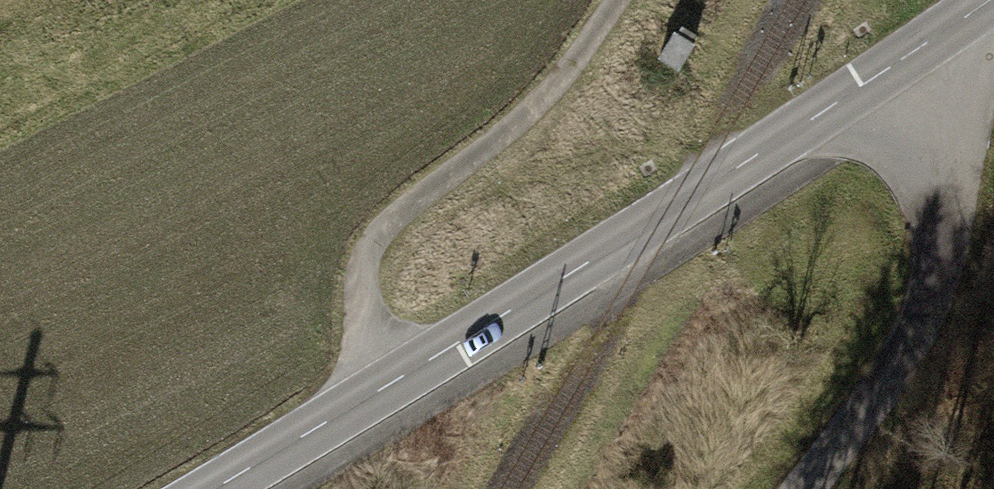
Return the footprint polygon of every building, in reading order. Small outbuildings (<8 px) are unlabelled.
[(652,48),(677,67),(702,35),(677,16),(652,48)]
